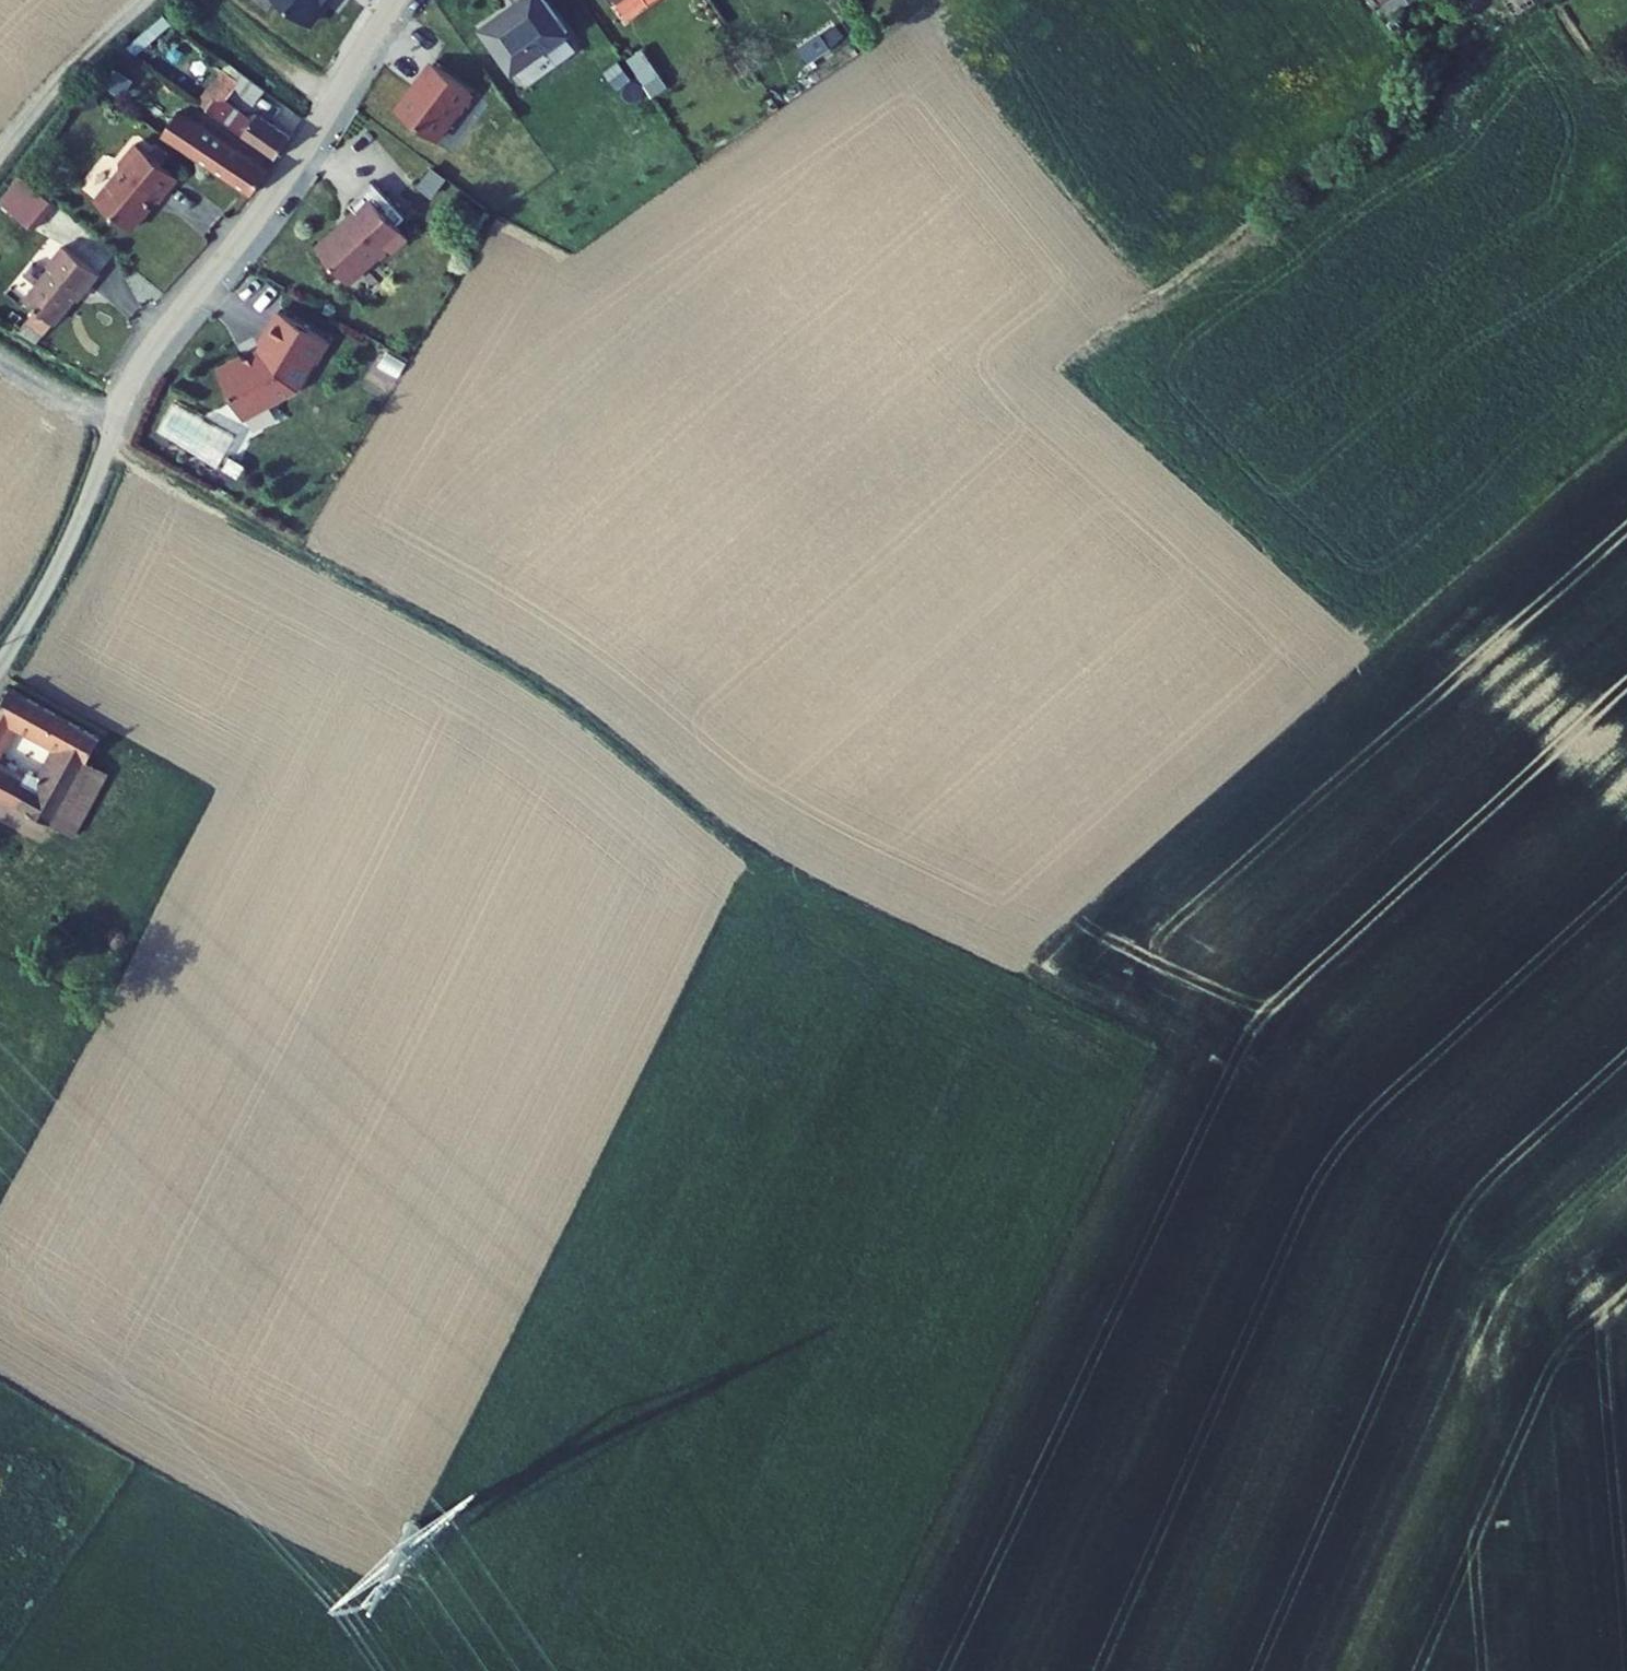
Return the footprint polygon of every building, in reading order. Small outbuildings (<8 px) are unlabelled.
[(290,15),(303,0),(272,0),(290,15)] [(471,19),(501,62),(556,24),(539,0),(498,0),(471,19)] [(830,30),(801,45),(807,57),(836,41),(830,30)] [(182,91),(259,149),(274,126),(241,102),(236,108),(206,87),(215,73),(238,87),(245,79),(208,53),(182,91)] [(477,92),(432,59),(396,106),(441,140),(477,92)] [(197,156),(235,185),(250,161),(164,102),(147,125),(195,160),(197,156)] [(163,166),(120,133),(104,154),(105,162),(80,192),(117,221),(134,200),(134,197),(141,186),(146,189),(163,166)] [(10,169),(0,180),(0,202),(28,224),(43,203),(48,198),(10,169)] [(393,209),(361,175),(337,197),(345,205),(339,210),(341,212),(324,228),(322,226),(305,242),(336,275),(374,239),(380,245),(395,229),(385,218),(393,209)] [(30,330),(60,291),(71,276),(77,280),(87,268),(49,238),(32,258),(36,261),(11,292),(25,305),(15,317),(30,330)] [(60,291),(65,295),(77,280),(71,276),(60,291)] [(328,340),(278,313),(260,347),(219,362),(238,413),(302,389),(328,340)] [(97,765),(105,752),(94,746),(97,740),(10,686),(0,702),(0,752),(18,722),(59,749),(36,790),(0,769),(0,800),(50,828),(87,759),(97,765)] [(97,765),(87,759),(50,828),(73,840),(109,771),(97,765)]
